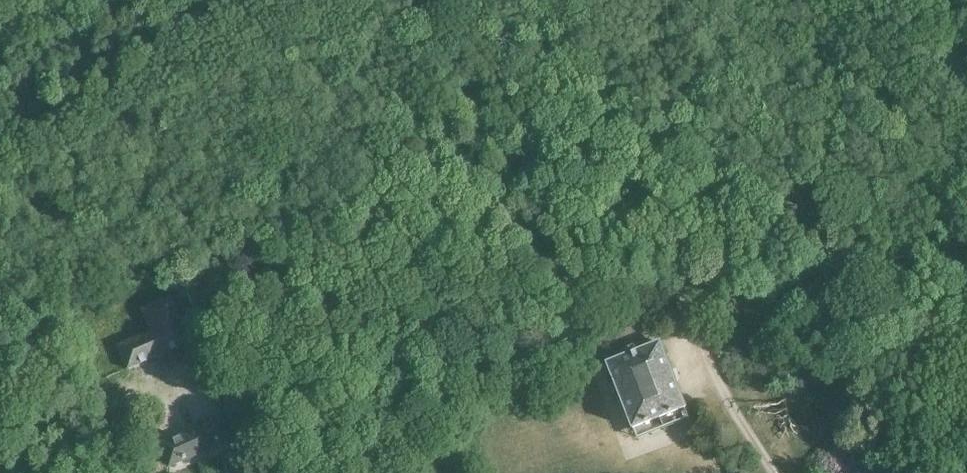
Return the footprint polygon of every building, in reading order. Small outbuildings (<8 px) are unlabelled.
[(130,369),(191,341),(171,297),(142,310),(151,331),(119,346),(130,369)] [(617,390),(671,368),(661,343),(648,348),(638,325),(599,341),(608,364),(607,364),(617,390)] [(671,368),(617,390),(633,429),(634,429),(638,438),(689,418),(685,408),(686,408),(671,368)] [(229,432),(239,427),(233,414),(162,445),(170,464),(231,438),(229,432)]
